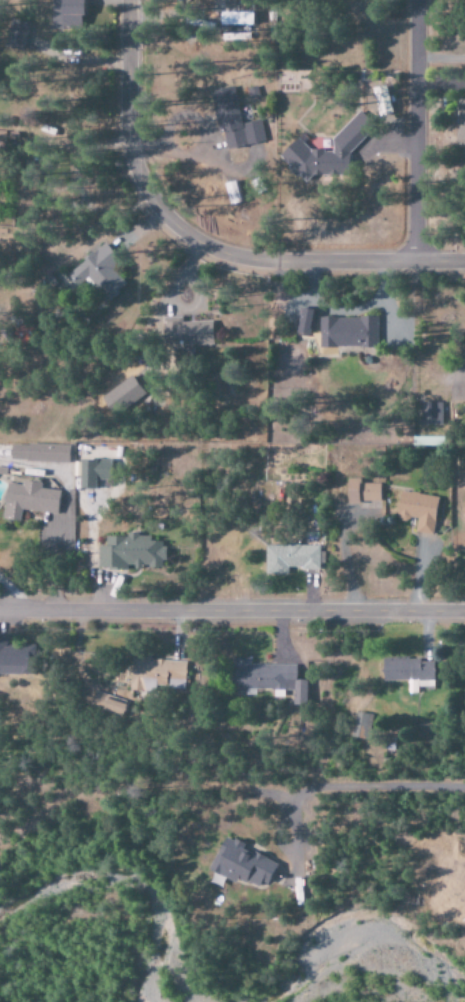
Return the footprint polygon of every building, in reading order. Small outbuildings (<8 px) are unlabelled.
[(59,26),(82,26),(82,0),(59,0),(59,26)] [(28,49),(29,22),(7,21),(5,48),(28,49)] [(373,87),(376,115),(390,113),(386,85),(373,87)] [(260,120),(238,123),(233,86),(214,89),(223,149),(263,143),(260,120)] [(348,173),(347,153),(363,138),(362,125),(356,119),(350,119),(330,138),(331,149),(309,150),(296,137),(278,154),(287,164),(287,167),(303,183),(312,175),(348,173)] [(118,260),(104,243),(69,272),(84,290),(91,283),(106,301),(126,285),(111,266),(118,260)] [(296,334),(312,336),(315,310),(300,308),(296,334)] [(318,346),(376,347),(376,317),(318,316),(318,346)] [(162,317),(164,347),(212,346),(211,321),(181,322),(181,317),(162,317)] [(37,336),(26,321),(12,331),(23,346),(37,336)] [(416,425),(441,425),(441,402),(416,402),(416,425)] [(10,443),(9,460),(67,462),(68,445),(10,443)] [(78,489),(94,489),(95,480),(109,480),(110,460),(79,459),(78,489)] [(379,483),(358,483),(358,479),(346,478),(346,504),(378,505),(379,483)] [(55,514),(58,490),(40,488),(41,483),(20,480),(19,485),(5,483),(0,519),(19,521),(20,509),(55,514)] [(436,496),(398,492),(395,518),(416,520),(414,532),(432,534),(436,496)] [(97,568),(125,568),(163,567),(162,541),(149,541),(149,536),(138,536),(138,532),(126,533),(126,536),(104,536),(104,545),(97,546),(97,568)] [(264,545),(264,574),(287,574),(287,569),(319,569),(318,544),(264,545)] [(34,674),(34,646),(7,646),(7,634),(0,634),(0,674),(34,674)] [(186,661),(150,659),(150,655),(131,654),(129,690),(156,691),(156,686),(168,686),(168,689),(184,690),(186,661)] [(295,665),(249,664),(249,659),(231,658),(231,687),(245,688),(245,694),(254,694),(254,689),(293,690),(292,704),(305,705),(306,680),(295,680),(295,665)] [(381,660),(382,681),(408,680),(408,692),(417,692),(417,686),(434,686),(433,658),(381,660)] [(126,701),(94,690),(89,705),(121,716),(126,701)] [(368,740),(372,714),(354,712),(351,737),(368,740)] [(275,863),(241,849),(243,844),(223,836),(208,871),(235,882),(237,878),(264,889),(275,863)]
